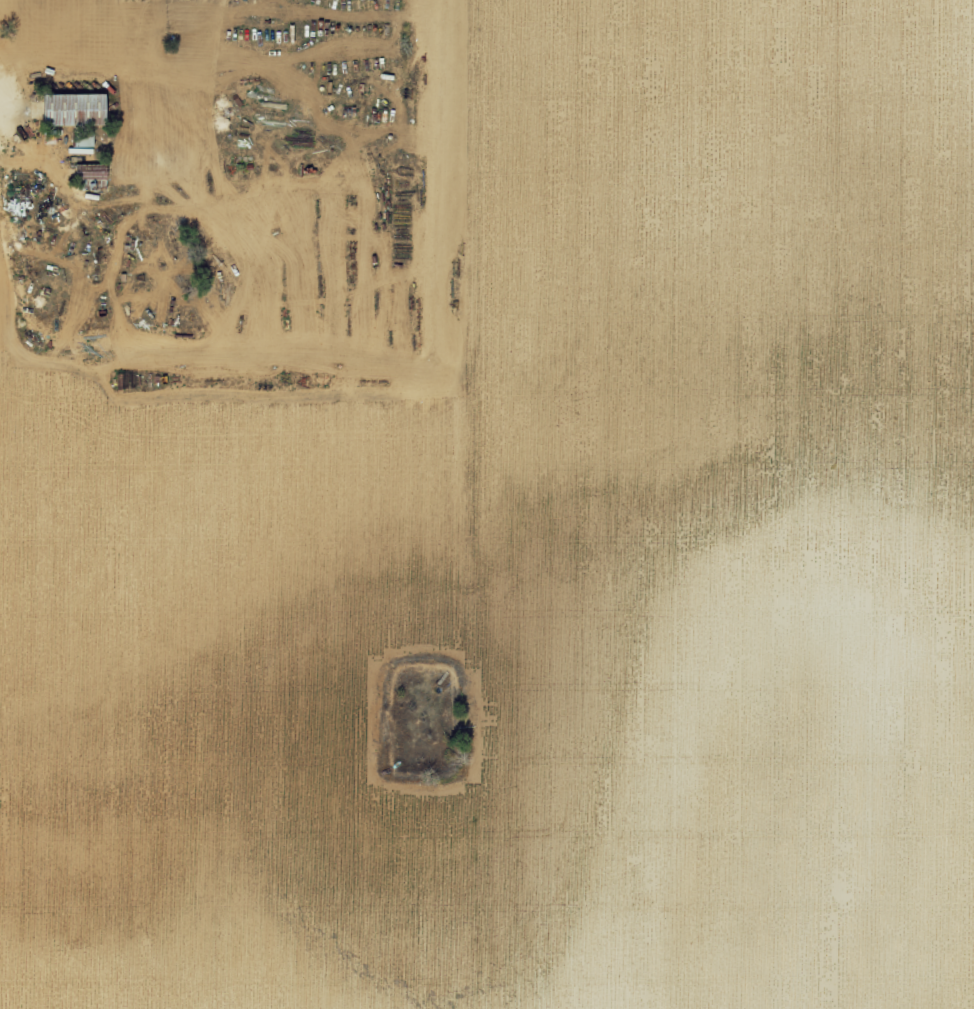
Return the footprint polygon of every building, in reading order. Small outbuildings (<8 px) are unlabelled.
[(109,95),(50,96),(50,128),(110,127),(109,95)]
